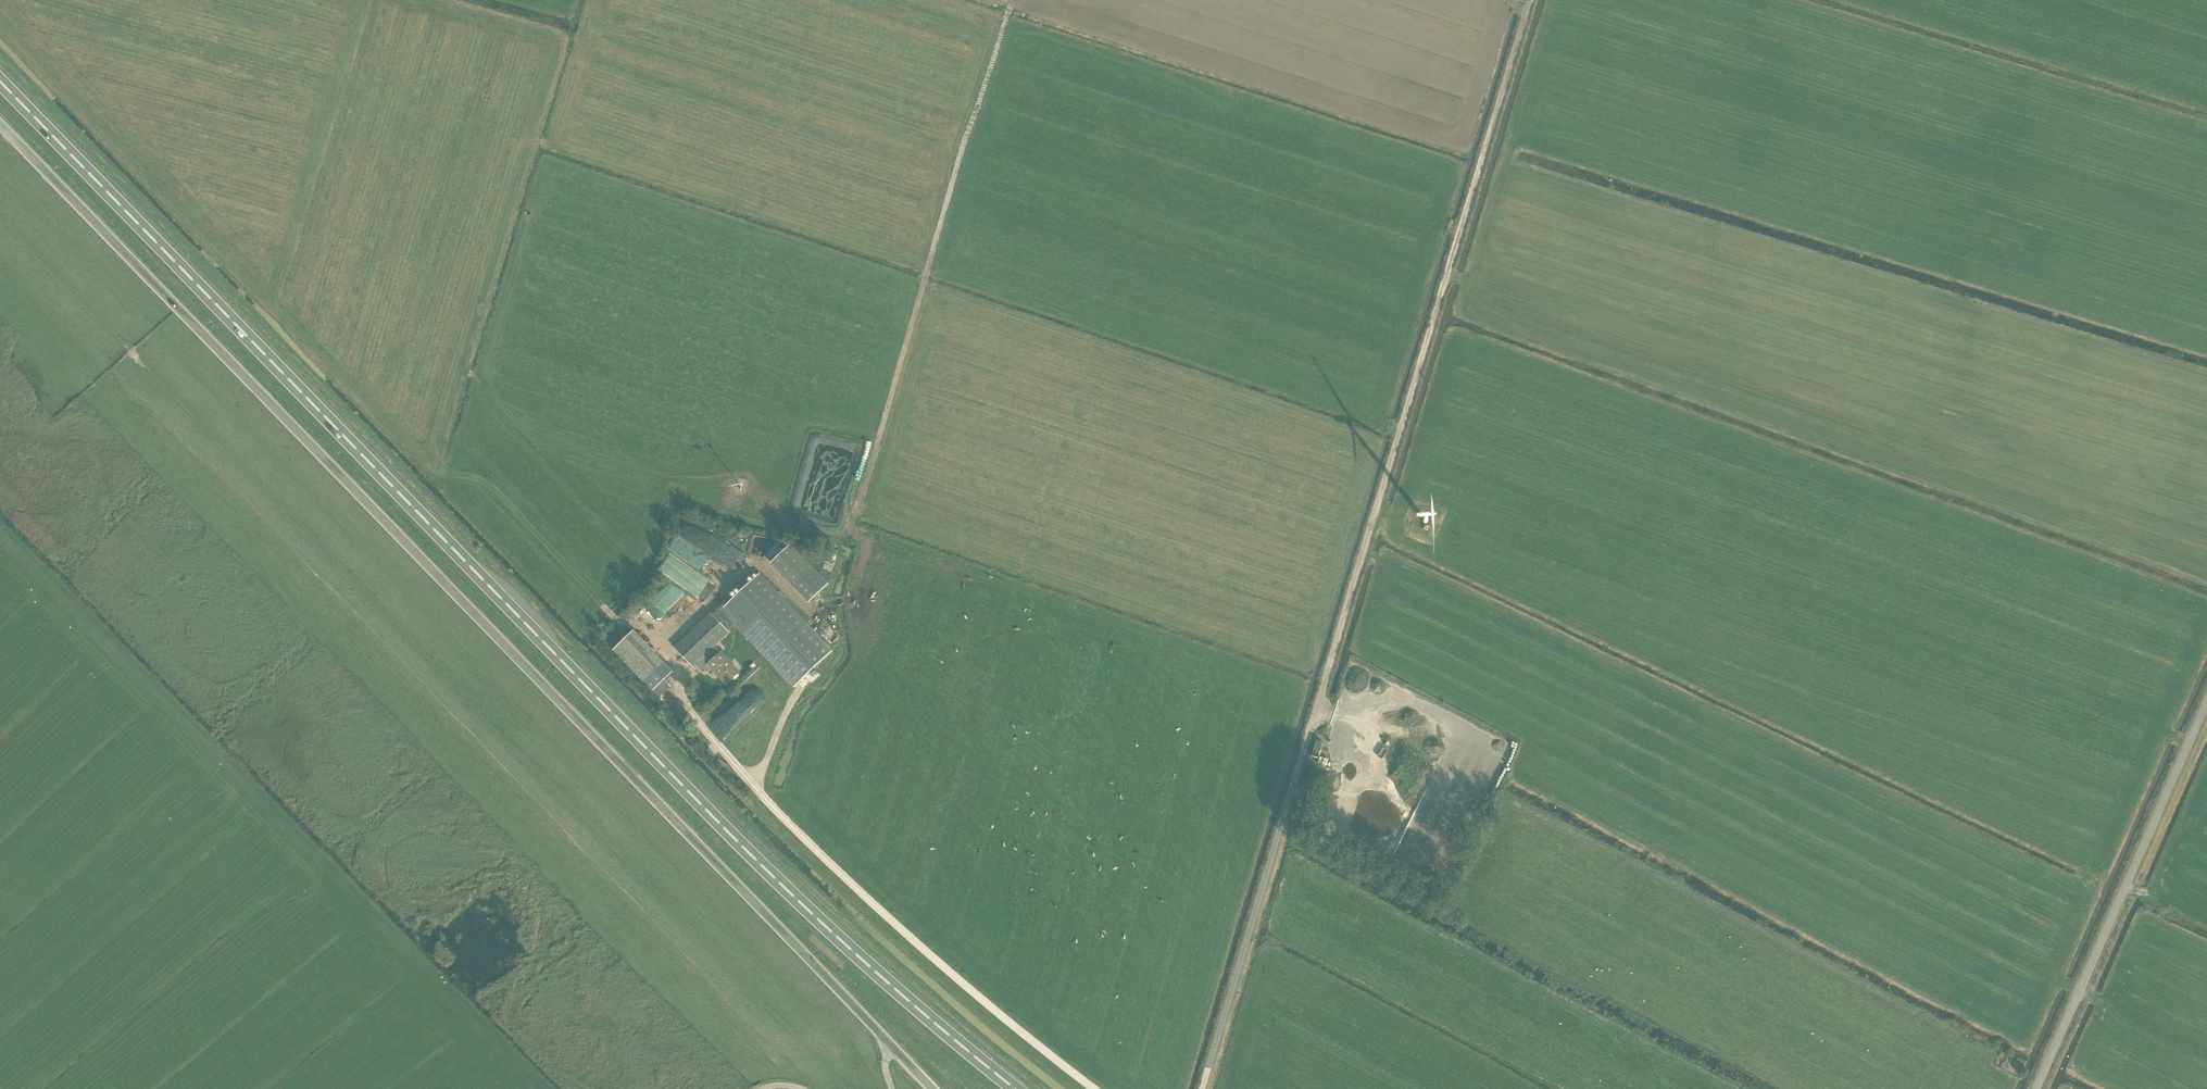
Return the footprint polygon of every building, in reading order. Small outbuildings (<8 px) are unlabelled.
[(791,544),(772,562),(810,602),(829,584),(791,544)] [(729,632),(727,630),(735,623),(795,686),(833,650),(760,573),(731,600),(730,599),(713,615),(711,612),(682,640),(679,637),(671,644),(674,647),(693,666),(707,653),(713,659),(708,664),(727,684),(740,672),(714,646),(729,632)] [(665,662),(635,630),(614,650),(644,682),(665,662)] [(1324,743),(1318,741),(1313,757),(1319,759),(1324,743)] [(1323,798),(1327,787),(1321,785),(1317,796),(1323,798)]
